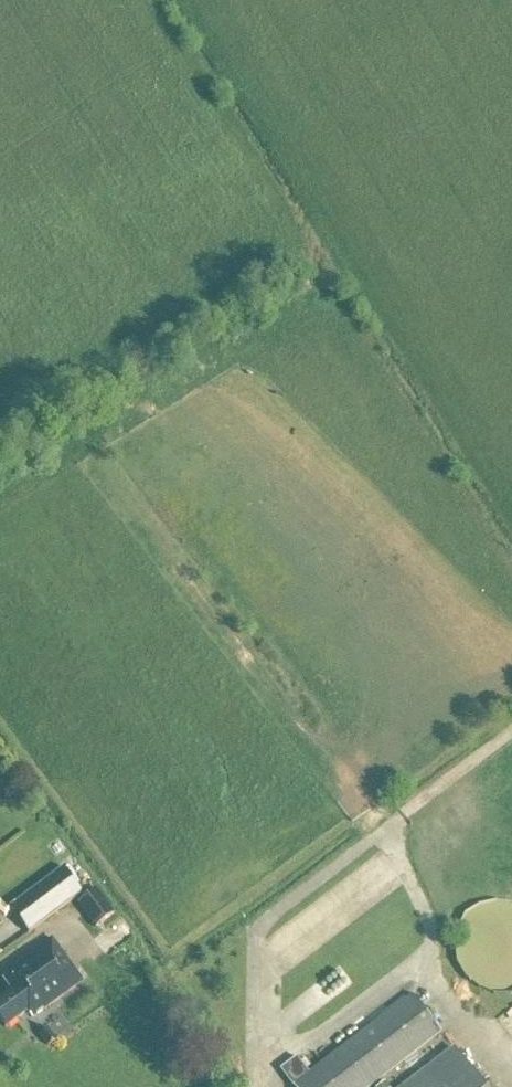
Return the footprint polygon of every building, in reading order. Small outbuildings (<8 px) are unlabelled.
[(29,935),(82,896),(62,870),(9,909),(29,935)] [(95,929),(114,915),(96,891),(77,905),(95,929)] [(80,983),(50,941),(0,978),(0,980),(10,993),(0,1000),(0,1021),(5,1028),(27,1013),(31,1018),(80,983)] [(441,1034),(412,996),(309,1074),(297,1059),(281,1071),(293,1086),(370,1086),(441,1034)] [(454,1050),(405,1086),(482,1086),(454,1050)]
